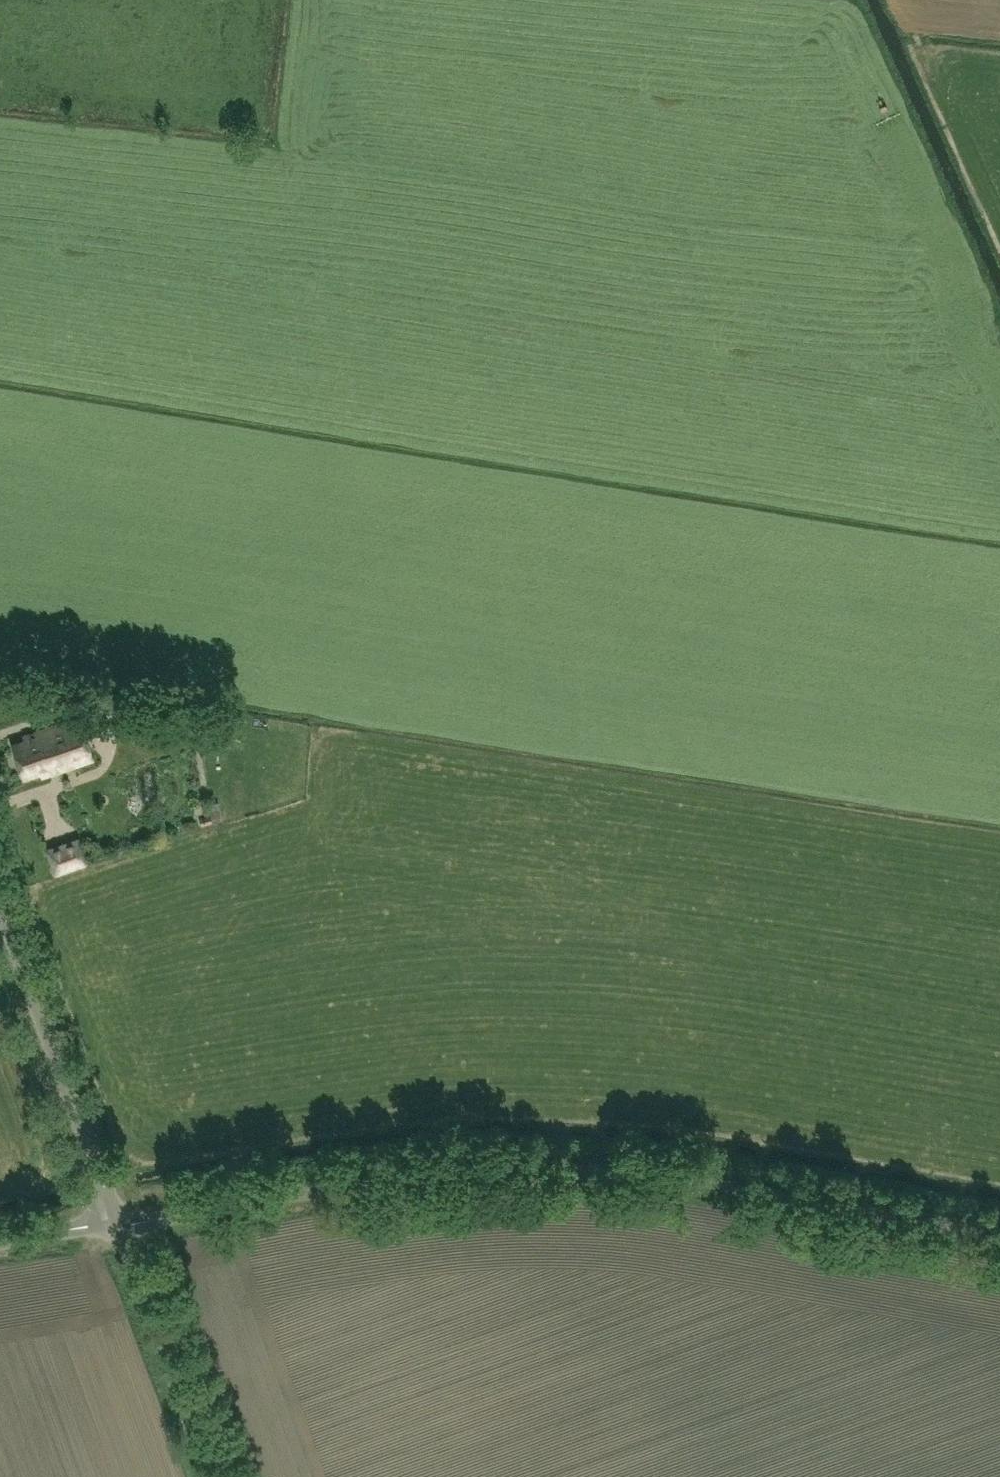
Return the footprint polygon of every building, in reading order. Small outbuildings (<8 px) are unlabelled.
[(79,718),(24,736),(25,741),(13,745),(24,778),(40,772),(42,777),(93,760),(79,718)] [(45,848),(54,876),(89,864),(79,836),(45,848)]
